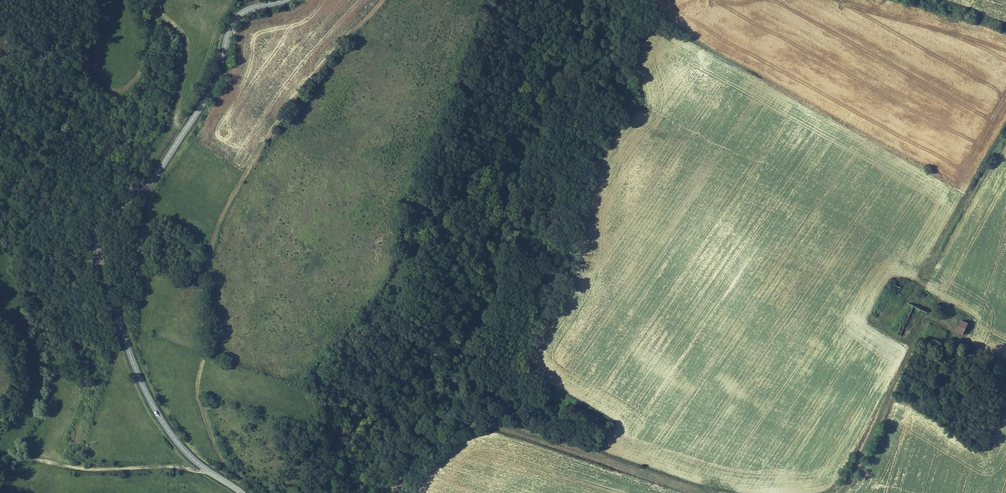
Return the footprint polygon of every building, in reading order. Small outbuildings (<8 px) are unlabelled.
[(962,333),(967,321),(959,318),(955,330),(962,333)]
